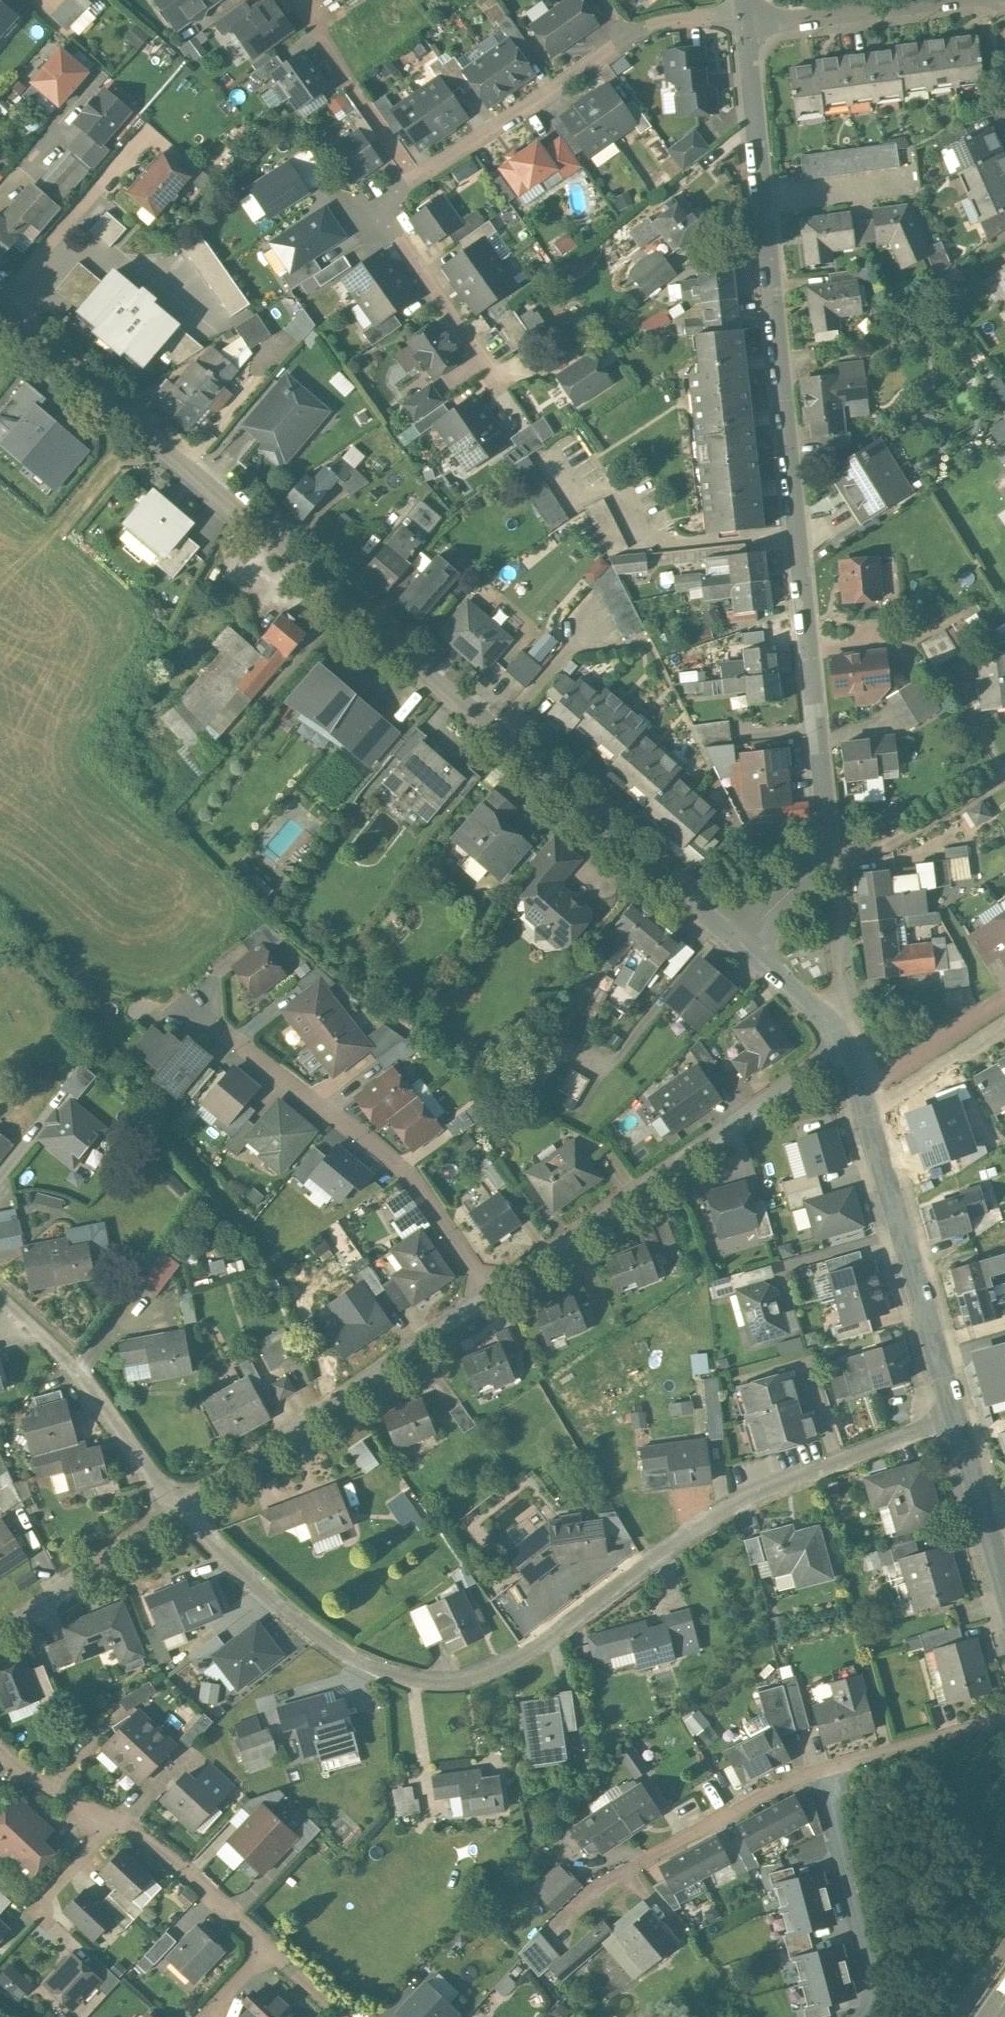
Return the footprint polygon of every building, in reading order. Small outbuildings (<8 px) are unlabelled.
[(53,18),(66,31),(70,27),(79,35),(96,19),(87,10),(77,0),(70,0),(53,18)] [(87,10),(97,0),(77,0),(87,10)] [(177,29),(192,18),(193,19),(201,19),(205,11),(204,9),(217,0),(156,0),(177,29)] [(251,12),(231,26),(233,29),(243,44),(248,40),(258,54),(292,30),(271,0),(260,8),(259,6),(251,12)] [(532,26),(552,56),(596,25),(579,0),(569,0),(532,26)] [(244,2),(215,23),(224,36),(233,29),(231,26),(251,12),(244,2)] [(15,17),(0,4),(0,34),(15,17)] [(509,19),(499,26),(507,36),(516,29),(509,19)] [(530,48),(516,29),(507,36),(510,41),(520,55),(530,48)] [(959,38),(947,40),(954,81),(980,78),(982,77),(980,64),(976,36),(959,38)] [(931,42),(921,43),(927,85),(954,81),(947,40),(931,42)] [(520,55),(510,41),(487,57),(510,90),(533,74),(520,55)] [(61,51),(33,83),(34,84),(23,97),(32,105),(44,92),(59,105),(87,73),(72,60),(79,51),(70,42),(62,51),(61,51)] [(180,56),(164,42),(149,61),(164,74),(180,56)] [(904,46),(895,47),(895,51),(901,88),(927,85),(921,43),(904,46)] [(703,49),(666,53),(669,80),(676,84),(679,116),(716,112),(714,89),(706,87),(703,49)] [(879,53),(869,55),(874,95),(901,92),(901,88),(895,51),(879,53)] [(285,66),(274,75),(274,76),(280,83),(275,87),(284,100),(289,97),(298,109),(327,87),(303,53),(285,66)] [(277,55),(248,76),(257,88),(274,76),(274,75),(285,66),(277,55)] [(852,57),(842,58),(848,99),(874,95),(869,55),(852,57)] [(465,72),(454,57),(444,65),(460,88),(464,94),(474,87),(464,73),(465,72)] [(465,72),(464,73),(474,87),(488,107),(510,90),(487,57),(465,72)] [(825,60),(816,62),(816,66),(821,103),(848,99),(842,58),(825,60)] [(444,65),(439,59),(428,66),(437,80),(438,79),(450,95),(460,88),(444,65)] [(987,63),(980,64),(982,77),(980,78),(981,87),(994,85),(991,62),(987,63)] [(807,67),(788,70),(794,111),(822,107),(821,103),(816,66),(807,67)] [(450,95),(438,79),(437,80),(416,95),(442,132),(450,126),(451,128),(466,117),(450,95)] [(623,108),(607,86),(593,96),(594,98),(586,103),(612,140),(634,125),(635,124),(623,108)] [(96,100),(85,113),(86,114),(77,124),(86,131),(101,144),(129,111),(105,91),(97,101),(96,100)] [(442,132),(416,95),(393,111),(420,149),(435,139),(434,137),(442,132)] [(651,127),(633,101),(623,108),(635,124),(634,125),(641,135),(651,127)] [(586,103),(578,109),(577,108),(562,118),(563,119),(584,149),(589,156),(612,140),(586,103)] [(357,109),(346,116),(358,132),(359,132),(368,145),(378,138),(357,109)] [(584,149),(563,119),(553,126),(574,156),(584,149)] [(963,125),(941,135),(947,146),(968,137),(963,125)] [(968,137),(947,146),(947,148),(953,146),(963,169),(1001,152),(989,127),(968,137)] [(101,144),(86,131),(70,150),(94,171),(110,152),(101,144)] [(358,132),(332,150),(354,181),(380,163),(368,145),(359,132),(358,132)] [(695,132),(678,144),(692,162),(708,149),(695,132)] [(581,167),(560,138),(543,150),(563,179),(581,167)] [(537,143),(518,156),(515,151),(507,157),(510,162),(500,169),(519,196),(542,180),(549,190),(563,179),(543,150),(537,143)] [(895,143),(884,144),(887,169),(899,167),(895,143)] [(692,162),(678,144),(669,151),(683,171),(693,163),(692,162)] [(884,144),(872,146),(875,170),(887,169),(884,144)] [(872,146),(860,148),(864,172),(875,170),(872,146)] [(860,148),(848,149),(851,174),(864,172),(860,148)] [(848,149),(836,151),(840,175),(851,174),(848,149)] [(836,151),(824,152),(827,177),(840,175),(836,151)] [(824,152),(813,154),(816,178),(827,177),(824,152)] [(963,169),(974,194),(1004,180),(1004,160),(1001,152),(963,169)] [(129,191),(128,192),(143,206),(158,219),(191,181),(192,180),(178,168),(161,153),(129,191)] [(813,154),(801,156),(804,180),(816,178),(813,154)] [(213,180),(187,157),(178,168),(192,180),(191,181),(203,191),(213,180)] [(453,168),(458,179),(475,172),(471,161),(453,168)] [(290,165),(251,191),(268,216),(294,198),(307,190),(290,165)] [(974,194),(986,218),(986,220),(1004,212),(1004,211),(1004,180),(974,194)] [(124,187),(113,201),(132,218),(143,206),(128,192),(129,191),(124,187)] [(6,221),(0,216),(0,261),(26,231),(35,239),(61,208),(45,194),(40,199),(31,191),(6,221)] [(442,197),(433,204),(430,200),(418,209),(421,213),(411,220),(430,246),(447,233),(460,224),(460,222),(442,197)] [(676,203),(671,197),(661,205),(666,211),(651,223),(674,252),(681,246),(685,250),(693,244),(689,239),(703,229),(703,223),(697,216),(692,216),(679,200),(676,203)] [(908,206),(875,211),(876,219),(878,242),(879,242),(879,238),(897,235),(902,248),(896,250),(904,267),(928,255),(930,254),(927,248),(908,206)] [(110,246),(128,226),(108,208),(90,228),(110,246)] [(327,208),(275,242),(293,269),(345,235),(327,208)] [(476,211),(460,222),(460,224),(447,233),(455,244),(460,242),(485,224),(476,211)] [(986,220),(986,218),(979,221),(989,241),(1004,229),(1004,214),(1004,212),(986,220)] [(851,214),(803,221),(809,265),(832,262),(829,239),(852,236),(853,246),(855,246),(852,222),(851,214)] [(876,219),(863,221),(867,244),(878,242),(876,219)] [(485,224),(460,242),(467,251),(483,240),(484,241),(497,232),(489,221),(485,224)] [(863,221),(852,222),(855,246),(867,244),(863,221)] [(252,301),(200,229),(180,243),(231,316),(252,301)] [(467,251),(445,267),(455,282),(457,280),(462,289),(499,263),(484,241),(483,240),(467,251)] [(941,241),(927,248),(930,254),(928,255),(937,275),(952,265),(941,241)] [(382,251),(344,278),(360,301),(397,275),(391,267),(393,266),(382,251)] [(646,260),(639,266),(638,265),(634,270),(632,274),(637,281),(664,260),(658,253),(650,256),(646,259),(646,260)] [(344,256),(314,276),(321,287),(351,267),(344,256)] [(637,281),(636,281),(647,296),(676,274),(665,259),(637,281)] [(499,263),(462,289),(468,297),(467,298),(477,313),(515,285),(499,263)] [(114,266),(73,314),(138,369),(179,322),(114,266)] [(870,267),(855,269),(856,282),(858,282),(858,283),(875,280),(870,267)] [(855,269),(831,273),(832,285),(856,282),(855,269)] [(732,271),(699,276),(699,282),(701,300),(702,303),(735,299),(732,271)] [(397,275),(360,301),(375,323),(376,324),(392,313),(414,297),(404,282),(402,284),(397,275)] [(699,282),(681,284),(683,302),(701,300),(699,282)] [(832,285),(810,288),(815,332),(840,329),(837,310),(859,307),(860,312),(862,311),(858,283),(858,282),(856,282),(832,285)] [(735,299),(702,303),(704,324),(705,333),(737,330),(738,330),(735,299)] [(537,305),(523,311),(531,331),(545,325),(537,305)] [(859,307),(837,310),(840,329),(862,311),(860,312),(859,307)] [(649,329),(670,317),(665,308),(644,321),(649,329)] [(533,338),(512,309),(499,318),(506,328),(499,332),(513,352),(533,338)] [(375,323),(363,332),(372,346),(402,326),(392,313),(376,324),(375,323)] [(257,314),(235,328),(241,337),(244,344),(249,350),(250,350),(271,336),(257,314)] [(306,318),(291,330),(299,339),(313,327),(306,318)] [(695,319),(685,321),(687,335),(698,334),(705,333),(704,324),(695,319)] [(435,323),(409,342),(418,355),(415,357),(424,370),(427,367),(435,378),(461,360),(453,349),(455,348),(446,335),(444,336),(435,323)] [(705,333),(698,334),(703,375),(690,377),(692,394),(743,388),(741,373),(743,373),(742,361),(740,362),(737,330),(705,333)] [(600,331),(580,344),(589,357),(592,355),(596,361),(612,350),(600,331)] [(173,417),(244,344),(241,337),(219,352),(217,351),(214,355),(210,352),(202,360),(200,358),(176,387),(169,381),(159,393),(166,399),(160,406),(173,417)] [(244,344),(173,417),(187,430),(207,406),(212,411),(218,412),(222,408),(233,395),(224,387),(252,354),(250,350),(249,350),(244,344)] [(589,357),(558,377),(576,404),(610,382),(596,361),(592,355),(589,357)] [(835,373),(825,374),(826,378),(802,381),(807,422),(813,421),(815,438),(824,437),(845,435),(845,433),(841,402),(869,399),(864,361),(834,364),(835,373)] [(288,378),(247,426),(288,461),(318,427),(314,423),(324,411),(306,395),(307,394),(288,378)] [(352,384),(347,389),(351,394),(356,388),(352,384)] [(431,386),(404,404),(415,419),(441,401),(431,386)] [(743,388),(692,394),(699,460),(750,455),(747,425),(748,424),(747,414),(745,414),(743,388)] [(450,414),(436,424),(452,447),(489,421),(483,413),(485,412),(474,397),(450,414)] [(443,404),(414,425),(421,435),(436,424),(450,414),(443,404)] [(85,452),(35,409),(13,435),(40,458),(32,467),(55,486),(85,452)] [(1003,444),(1004,443),(1004,415),(990,425),(1003,444)] [(489,421),(452,447),(468,470),(506,443),(496,428),(494,429),(489,421)] [(530,425),(511,439),(516,446),(502,455),(510,467),(545,445),(530,425)] [(845,435),(824,437),(827,456),(836,455),(852,444),(851,433),(845,433),(845,435)] [(883,441),(835,470),(852,499),(849,501),(862,522),(913,491),(883,441)] [(356,469),(339,455),(328,468),(339,478),(344,483),(356,469)] [(750,455),(699,460),(706,532),(757,527),(754,495),(755,494),(754,485),(753,485),(750,455)] [(569,519),(532,464),(515,475),(551,531),(569,519)] [(326,466),(313,481),(306,475),(282,503),(284,504),(301,519),(303,520),(339,478),(328,468),(326,466)] [(173,513),(152,495),(127,524),(164,555),(164,556),(184,533),(191,524),(175,511),(173,513)] [(629,548),(604,499),(585,508),(610,558),(629,548)] [(441,518),(423,503),(400,530),(418,545),(441,518)] [(418,545),(400,530),(386,546),(405,561),(412,553),(413,554),(415,552),(414,551),(418,545)] [(184,533),(164,556),(164,555),(156,564),(173,579),(200,547),(184,533)] [(386,546),(364,572),(388,592),(392,587),(411,565),(405,561),(386,546)] [(765,552),(731,556),(732,573),(734,584),(769,580),(765,552)] [(646,554),(610,558),(613,564),(617,574),(647,570),(646,554)] [(402,596),(398,600),(421,620),(459,576),(437,556),(402,596)] [(877,558),(842,562),(845,602),(881,598),(877,558)] [(613,564),(592,587),(601,595),(623,585),(617,574),(613,564)] [(411,565),(392,587),(402,596),(421,574),(411,565)] [(705,577),(704,567),(687,569),(691,590),(703,587),(702,577),(705,577)] [(685,569),(662,574),(667,596),(690,591),(685,569)] [(705,577),(702,577),(703,587),(734,584),(732,573),(705,577)] [(769,580),(734,584),(735,594),(737,611),(757,608),(772,607),(769,580)] [(734,584),(703,587),(705,598),(735,594),(734,584)] [(623,585),(601,595),(607,606),(628,595),(623,585)] [(628,595),(607,606),(612,617),(634,606),(628,595)] [(511,639),(469,602),(443,632),(485,669),(511,639)] [(634,606),(612,617),(617,628),(639,617),(634,606)] [(737,611),(729,611),(730,623),(758,620),(757,608),(737,611)] [(250,653),(241,664),(264,683),(308,633),(305,630),(305,627),(301,623),(297,624),(283,612),(250,653)] [(975,613),(944,631),(956,651),(987,633),(975,613)] [(639,617),(617,628),(623,638),(644,628),(639,617)] [(983,637),(990,648),(1004,639),(1004,625),(1004,624),(983,637)] [(548,629),(530,651),(542,660),(559,638),(548,629)] [(765,631),(742,633),(744,645),(766,643),(765,631)] [(944,631),(918,646),(929,667),(956,651),(944,631)] [(250,653),(237,643),(228,654),(241,664),(250,653)] [(775,647),(742,650),(743,663),(745,677),(778,673),(775,647)] [(885,650),(836,657),(841,695),(854,693),(890,688),(885,650)] [(224,651),(191,688),(219,713),(240,690),(250,699),(264,683),(241,664),(228,654),(224,651)] [(543,668),(523,651),(506,670),(526,687),(543,668)] [(980,656),(983,680),(978,681),(982,711),(1004,708),(1004,653),(980,656)] [(743,663),(719,665),(721,679),(745,677),(743,663)] [(395,734),(318,667),(288,702),(329,729),(369,764),(395,734)] [(778,673),(745,677),(747,692),(748,704),(781,700),(778,673)] [(564,675),(549,692),(559,701),(575,684),(564,675)] [(745,677),(721,679),(723,695),(747,692),(745,677)] [(920,677),(890,696),(910,728),(940,709),(920,677)] [(559,701),(548,714),(549,715),(552,710),(573,728),(579,721),(607,689),(606,689),(600,696),(579,679),(559,701)] [(721,679),(701,682),(703,697),(723,695),(721,679)] [(890,688),(854,693),(856,706),(875,703),(890,688)] [(607,689),(579,721),(600,739),(627,707),(607,689)] [(627,707),(600,739),(620,756),(648,725),(627,707)] [(226,752),(191,711),(165,734),(199,774),(226,752)] [(728,721),(693,724),(704,747),(731,744),(728,721)] [(620,756),(613,764),(634,781),(662,750),(642,732),(648,725),(620,756)] [(416,728),(393,755),(400,762),(419,741),(421,743),(426,737),(416,728)] [(878,741),(841,746),(846,792),(866,790),(865,779),(877,778),(876,763),(896,761),(893,737),(878,739),(878,741)] [(400,762),(382,783),(424,821),(445,799),(448,802),(455,794),(449,789),(459,777),(421,743),(419,741),(400,762)] [(731,744),(704,747),(712,762),(733,760),(731,744)] [(662,750),(634,781),(654,799),(682,768),(662,750)] [(786,751),(742,755),(744,774),(750,773),(753,807),(789,803),(785,764),(788,764),(786,751)] [(509,770),(499,762),(481,783),(491,791),(509,770)] [(654,799),(648,807),(667,824),(663,828),(664,829),(696,793),(676,775),(682,768),(654,799)] [(459,777),(449,789),(455,794),(461,799),(479,779),(467,769),(459,777)] [(696,793),(664,829),(668,825),(687,842),(683,846),(684,847),(693,837),(709,819),(716,811),(696,793)] [(490,797),(466,824),(479,836),(496,817),(503,809),(490,797)] [(981,802),(968,811),(977,825),(990,816),(981,802)] [(807,803),(783,805),(784,818),(809,816),(807,803)] [(527,844),(496,817),(479,836),(466,824),(453,839),(453,840),(450,851),(458,858),(470,854),(497,878),(527,844)] [(720,829),(709,819),(693,837),(704,847),(720,829)] [(967,845),(944,849),(945,860),(947,860),(968,857),(967,845)] [(565,865),(544,846),(531,861),(544,873),(545,872),(553,879),(565,865)] [(907,875),(890,877),(889,870),(856,874),(861,921),(894,917),(924,914),(921,891),(951,885),(947,860),(946,860),(946,864),(916,867),(916,868),(906,869),(907,875)] [(553,879),(545,872),(544,873),(522,898),(535,909),(530,914),(545,928),(547,936),(557,945),(566,946),(587,921),(587,914),(582,909),(581,904),(574,898),(569,898),(557,888),(557,883),(553,879)] [(655,923),(633,905),(613,929),(621,936),(629,943),(635,948),(635,947),(655,923)] [(1004,914),(983,928),(989,937),(1004,962),(1004,914)] [(894,917),(888,918),(892,948),(898,947),(894,917)] [(888,918),(861,921),(866,979),(895,976),(892,948),(888,918)] [(679,944),(655,923),(635,947),(644,955),(627,985),(639,994),(658,967),(679,944)] [(285,939),(265,924),(242,942),(250,953),(252,951),(255,952),(262,946),(268,953),(285,939)] [(983,928),(968,938),(974,947),(989,937),(983,928)] [(621,936),(602,958),(611,965),(629,943),(621,936)] [(942,937),(932,939),(932,944),(921,945),(924,972),(943,970),(947,970),(945,946),(944,942),(943,942),(942,937)] [(967,967),(953,942),(945,946),(947,970),(943,970),(945,988),(969,985),(967,967)] [(898,947),(892,948),(895,976),(924,972),(921,945),(898,947)] [(262,946),(255,952),(252,951),(250,953),(249,954),(249,957),(235,968),(256,995),(284,974),(268,953),(262,946)] [(700,965),(670,1000),(698,1023),(720,998),(724,1001),(732,991),(700,965)] [(335,984),(318,967),(297,983),(306,995),(320,984),(326,991),(335,984)] [(306,995),(285,1011),(310,1042),(344,1015),(326,991),(320,984),(306,995)] [(751,998),(734,1010),(742,1022),(759,1010),(751,998)] [(789,1045),(763,1007),(742,1022),(733,1028),(747,1048),(758,1064),(759,1065),(789,1045)] [(344,1015),(310,1042),(334,1074),(367,1048),(369,1047),(363,1040),(344,1015)] [(404,1038),(384,1024),(363,1040),(369,1047),(367,1048),(376,1060),(377,1060),(385,1070),(399,1059),(406,1060),(422,1048),(404,1038)] [(182,1046),(169,1035),(166,1039),(157,1032),(144,1048),(152,1055),(148,1060),(162,1071),(155,1078),(172,1092),(178,1085),(192,1097),(191,1097),(192,1098),(215,1071),(214,1070),(214,1071),(200,1059),(205,1052),(188,1038),(182,1046)] [(717,1064),(699,1040),(689,1049),(705,1072),(717,1064)] [(747,1048),(732,1058),(744,1074),(758,1064),(747,1048)] [(997,1059),(998,1061),(1004,1074),(1004,1055),(997,1059)] [(64,1086),(80,1097),(97,1072),(81,1061),(64,1086)] [(998,1061),(971,1076),(991,1111),(1004,1103),(1004,1074),(998,1061)] [(233,1068),(205,1102),(221,1115),(229,1122),(245,1102),(257,1088),(233,1068)] [(569,1068),(557,1089),(568,1095),(579,1074),(569,1068)] [(393,1069),(356,1097),(379,1127),(390,1119),(415,1098),(412,1093),(412,1087),(407,1081),(402,1080),(393,1069)] [(682,1083),(662,1095),(660,1093),(651,1099),(660,1113),(661,1112),(671,1128),(691,1115),(690,1113),(714,1097),(697,1070),(680,1081),(682,1083)] [(579,1074),(568,1095),(578,1101),(590,1080),(579,1074)] [(568,1095),(557,1089),(552,1099),(572,1112),(578,1101),(568,1095)] [(957,1093),(902,1112),(922,1169),(977,1151),(957,1093)] [(390,1119),(413,1149),(440,1128),(416,1097),(415,1098),(390,1119)] [(71,1101),(40,1139),(74,1167),(105,1128),(71,1101)] [(245,1102),(229,1122),(221,1115),(214,1123),(233,1138),(248,1120),(256,1111),(245,1102)] [(313,1131),(279,1103),(258,1128),(249,1138),(250,1139),(266,1153),(264,1156),(281,1170),(313,1131)] [(474,1104),(446,1126),(455,1138),(484,1118),(474,1104)] [(233,1138),(226,1147),(236,1156),(250,1139),(249,1138),(258,1128),(248,1120),(233,1138)] [(835,1129),(801,1139),(801,1145),(800,1145),(809,1176),(845,1166),(835,1129)] [(12,1140),(0,1131),(0,1155),(12,1140)] [(572,1141),(556,1152),(559,1156),(545,1166),(542,1162),(526,1173),(530,1179),(547,1203),(551,1209),(567,1197),(567,1196),(581,1186),(582,1187),(597,1177),(592,1170),(591,1171),(584,1162),(586,1161),(572,1141)] [(327,1157),(311,1176),(312,1177),(341,1201),(354,1185),(361,1190),(373,1175),(337,1145),(327,1157)] [(315,1147),(292,1175),(305,1185),(312,1177),(311,1176),(327,1157),(315,1147)] [(493,1165),(506,1184),(511,1191),(519,1186),(501,1160),(493,1165)] [(493,1165),(492,1164),(482,1171),(496,1191),(506,1184),(493,1165)] [(547,1203),(530,1179),(519,1187),(536,1211),(547,1203)] [(744,1183),(709,1194),(721,1236),(755,1226),(756,1226),(750,1204),(744,1183)] [(820,1185),(786,1195),(790,1210),(807,1206),(806,1202),(824,1197),(820,1185)] [(980,1185),(960,1191),(962,1196),(932,1204),(932,1207),(928,1210),(931,1218),(936,1219),(940,1236),(971,1227),(968,1219),(988,1213),(980,1185)] [(824,1197),(806,1202),(807,1206),(816,1239),(862,1225),(852,1189),(824,1197)] [(519,1224),(499,1194),(470,1215),(490,1244),(519,1224)] [(773,1235),(763,1200),(750,1204),(756,1226),(755,1226),(758,1239),(773,1235)] [(0,1225),(0,1238),(22,1234),(19,1221),(0,1225)] [(654,1228),(641,1233),(645,1245),(647,1245),(651,1256),(662,1252),(654,1228)] [(450,1276),(418,1230),(398,1244),(410,1262),(392,1274),(411,1300),(412,1302),(450,1276)] [(68,1238),(24,1247),(32,1289),(95,1276),(89,1245),(70,1248),(68,1238)] [(645,1245),(619,1254),(619,1253),(608,1257),(618,1287),(636,1281),(637,1286),(658,1278),(651,1256),(647,1245),(645,1245)] [(860,1251),(825,1261),(829,1275),(831,1275),(830,1274),(864,1264),(860,1251)] [(160,1252),(138,1281),(157,1295),(179,1267),(160,1252)] [(949,1268),(956,1296),(989,1286),(987,1277),(1004,1272),(1004,1252),(949,1268)] [(864,1264),(830,1274),(831,1275),(838,1299),(880,1287),(873,1262),(864,1264)] [(379,1283),(369,1269),(355,1278),(360,1285),(360,1284),(370,1298),(383,1289),(379,1283)] [(744,1271),(712,1281),(716,1297),(737,1291),(737,1290),(749,1287),(744,1271)] [(411,1300),(392,1274),(379,1283),(383,1289),(398,1309),(411,1300)] [(581,1279),(569,1283),(573,1294),(574,1294),(579,1306),(590,1301),(581,1279)] [(765,1288),(763,1283),(749,1287),(737,1290),(737,1291),(748,1328),(755,1326),(759,1340),(787,1332),(775,1289),(770,1291),(765,1288)] [(370,1298),(360,1284),(360,1285),(330,1305),(343,1324),(327,1335),(342,1357),(359,1345),(359,1344),(388,1324),(370,1298)] [(989,1286),(956,1296),(965,1327),(1002,1317),(996,1296),(993,1285),(989,1286)] [(880,1287),(838,1299),(844,1323),(845,1324),(869,1317),(887,1312),(880,1287)] [(573,1294),(546,1305),(546,1304),(534,1309),(546,1338),(564,1331),(565,1336),(587,1327),(579,1306),(574,1294),(573,1294)] [(996,1296),(1000,1311),(1004,1309),(1004,1294),(996,1296)] [(192,1299),(180,1301),(185,1324),(197,1322),(192,1299)] [(869,1317),(845,1324),(844,1323),(834,1326),(838,1341),(873,1332),(869,1317)] [(509,1329),(496,1334),(501,1346),(502,1345),(507,1356),(518,1352),(509,1329)] [(295,1331),(260,1351),(271,1371),(303,1353),(302,1353),(295,1331)] [(164,1333),(120,1342),(124,1363),(150,1358),(153,1379),(190,1372),(184,1340),(166,1344),(164,1333)] [(778,1340),(782,1354),(805,1347),(801,1333),(778,1340)] [(902,1342),(865,1352),(875,1388),(876,1389),(908,1379),(903,1362),(907,1361),(902,1342)] [(501,1346),(474,1356),(474,1354),(463,1359),(474,1388),(492,1381),(494,1386),(515,1378),(507,1356),(502,1345),(501,1346)] [(975,1357),(988,1403),(1004,1398),(1004,1352),(1002,1353),(1002,1349),(975,1357)] [(694,1370),(708,1369),(707,1351),(693,1352),(694,1370)] [(865,1353),(840,1360),(850,1396),(875,1388),(865,1353)] [(263,1383),(250,1359),(238,1366),(247,1381),(248,1381),(251,1389),(263,1383)] [(790,1374),(740,1388),(759,1453),(817,1437),(810,1414),(799,1417),(795,1403),(798,1402),(790,1374)] [(286,1377),(272,1385),(280,1399),(294,1391),(286,1377)] [(717,1377),(701,1379),(707,1441),(722,1439),(717,1377)] [(247,1381),(223,1394),(222,1392),(203,1402),(224,1441),(242,1432),(241,1430),(266,1418),(251,1389),(248,1381),(247,1381)] [(61,1390),(35,1397),(38,1411),(65,1403),(61,1390)] [(674,1404),(675,1424),(693,1423),(692,1400),(685,1400),(685,1404),(674,1404)] [(422,1401),(384,1417),(398,1449),(436,1433),(422,1401)] [(38,1411),(34,1412),(36,1419),(26,1422),(30,1437),(24,1448),(35,1455),(35,1456),(76,1445),(65,1403),(38,1411)] [(462,1404),(450,1413),(465,1434),(477,1426),(462,1404)] [(890,1424),(910,1416),(907,1406),(886,1414),(890,1424)] [(364,1437),(350,1447),(367,1470),(381,1460),(364,1437)] [(76,1445),(35,1456),(41,1476),(53,1473),(52,1468),(64,1465),(71,1490),(94,1484),(108,1480),(100,1449),(83,1453),(80,1444),(76,1445)] [(688,1463),(686,1453),(684,1444),(641,1450),(644,1470),(668,1467),(688,1463)] [(688,1463),(668,1467),(671,1487),(708,1482),(704,1450),(686,1453),(688,1463)] [(924,1463),(888,1473),(888,1475),(867,1481),(873,1504),(894,1498),(903,1530),(938,1520),(932,1499),(934,1499),(924,1463)] [(1,1476),(0,1476),(0,1508),(3,1511),(19,1502),(22,1500),(8,1471),(1,1476)] [(108,1480),(94,1484),(97,1496),(120,1490),(117,1477),(108,1480)] [(336,1486),(276,1508),(283,1528),(308,1519),(315,1537),(351,1524),(336,1486)] [(388,1500),(405,1525),(420,1514),(402,1490),(388,1500)] [(276,1508),(261,1513),(269,1533),(283,1528),(276,1508)] [(614,1511),(599,1513),(600,1521),(602,1521),(605,1543),(630,1539),(614,1511)] [(570,1516),(560,1517),(561,1523),(550,1525),(549,1523),(518,1546),(518,1555),(524,1563),(524,1572),(531,1582),(558,1561),(557,1555),(566,1554),(567,1560),(607,1554),(605,1543),(602,1521),(600,1521),(571,1525),(570,1516)] [(4,1521),(0,1523),(0,1576),(28,1557),(4,1521)] [(789,1524),(763,1531),(773,1571),(792,1566),(797,1584),(829,1575),(816,1526),(791,1533),(789,1524)] [(757,1533),(743,1536),(750,1561),(763,1558),(757,1533)] [(915,1539),(889,1546),(894,1562),(901,1560),(900,1559),(919,1554),(915,1539)] [(919,1554),(900,1559),(901,1560),(915,1609),(920,1607),(919,1601),(935,1596),(937,1602),(962,1595),(947,1546),(919,1554)] [(177,1586),(146,1599),(157,1626),(162,1639),(163,1638),(186,1629),(186,1628),(221,1614),(209,1584),(181,1595),(177,1586)] [(462,1591),(429,1606),(443,1637),(451,1652),(483,1636),(462,1591)] [(122,1604),(65,1627),(77,1659),(78,1659),(104,1649),(104,1647),(110,1644),(110,1645),(115,1644),(122,1662),(142,1655),(122,1604)] [(429,1606),(413,1614),(427,1644),(443,1637),(429,1606)] [(689,1610),(665,1617),(668,1628),(669,1628),(676,1655),(699,1649),(689,1610)] [(668,1628),(650,1632),(648,1624),(604,1635),(608,1654),(632,1649),(637,1669),(677,1660),(676,1655),(669,1628),(668,1628)] [(162,1639),(157,1626),(145,1631),(159,1664),(172,1659),(163,1638),(162,1639)] [(958,1626),(919,1637),(923,1652),(934,1649),(934,1648),(962,1640),(958,1626)] [(258,1628),(214,1662),(239,1695),(283,1661),(258,1628)] [(68,1636),(48,1644),(57,1667),(77,1659),(68,1636)] [(962,1640),(934,1648),(934,1649),(949,1701),(987,1690),(972,1637),(962,1640)] [(8,1711),(40,1700),(26,1660),(0,1669),(0,1689),(8,1711)] [(858,1674),(831,1682),(836,1700),(813,1707),(823,1744),(873,1730),(858,1674)] [(150,1681),(120,1701),(127,1712),(157,1692),(150,1681)] [(810,1727),(796,1681),(783,1685),(796,1731),(810,1727)] [(796,1731),(783,1685),(758,1692),(764,1714),(764,1715),(771,1729),(775,1736),(796,1731)] [(570,1693),(555,1695),(556,1699),(557,1699),(560,1719),(573,1717),(570,1693)] [(344,1701),(325,1706),(323,1697),(280,1709),(285,1729),(298,1726),(310,1722),(316,1743),(316,1742),(352,1732),(344,1701)] [(556,1699),(523,1704),(530,1761),(532,1761),(531,1760),(562,1756),(562,1757),(564,1757),(560,1719),(557,1699),(556,1699)] [(685,1716),(695,1732),(711,1723),(701,1707),(685,1716)] [(156,1728),(138,1711),(103,1748),(122,1765),(156,1728)] [(204,1713),(180,1739),(189,1748),(214,1722),(204,1713)] [(771,1729),(764,1715),(745,1725),(752,1739),(729,1752),(744,1782),(787,1760),(775,1736),(771,1729)] [(316,1743),(310,1722),(298,1726),(300,1736),(302,1736),(305,1750),(318,1747),(316,1742),(316,1743)] [(258,1723),(238,1730),(241,1739),(261,1732),(258,1723)] [(156,1728),(122,1765),(140,1782),(175,1745),(156,1728)] [(241,1739),(236,1740),(251,1783),(306,1764),(300,1746),(291,1749),(287,1748),(276,1752),(269,1729),(261,1732),(241,1739)] [(647,1774),(633,1752),(619,1761),(633,1783),(635,1781),(647,1774)] [(466,1758),(440,1762),(441,1770),(467,1766),(466,1758)] [(498,1777),(480,1780),(478,1770),(433,1776),(436,1799),(462,1795),(465,1815),(503,1809),(498,1777)] [(226,1793),(204,1773),(194,1784),(215,1804),(226,1793)] [(194,1784),(185,1775),(163,1799),(194,1827),(215,1804),(194,1784)] [(663,1813),(644,1784),(639,1787),(635,1781),(633,1783),(630,1785),(629,1782),(621,1787),(626,1795),(613,1803),(632,1833),(663,1813)] [(412,1786),(394,1789),(396,1802),(414,1799),(412,1786)] [(279,1790),(250,1799),(242,1808),(252,1817),(263,1805),(270,1811),(285,1795),(279,1790)] [(794,1796),(766,1811),(779,1836),(808,1821),(801,1809),(794,1796)] [(414,1799),(396,1802),(399,1816),(420,1812),(418,1799),(414,1799)] [(18,1802),(0,1822),(0,1835),(2,1837),(1,1838),(3,1839),(0,1842),(0,1849),(16,1864),(18,1865),(40,1842),(49,1831),(18,1802)] [(814,1802),(801,1809),(808,1821),(816,1836),(823,1832),(814,1802)] [(613,1803),(584,1822),(584,1821),(572,1830),(584,1846),(594,1839),(603,1852),(632,1833),(613,1803)] [(252,1817),(244,1825),(243,1824),(217,1852),(235,1869),(246,1857),(280,1820),(270,1811),(263,1805),(252,1817)] [(766,1811),(738,1826),(745,1838),(751,1851),(779,1836),(766,1811)] [(309,1818),(294,1834),(297,1837),(291,1844),(299,1852),(321,1830),(309,1818)] [(280,1820),(246,1857),(263,1873),(279,1857),(278,1856),(285,1848),(286,1849),(291,1844),(297,1837),(294,1834),(280,1820)] [(716,1837),(688,1852),(701,1877),(730,1862),(723,1850),(716,1837)] [(751,1851),(745,1838),(734,1844),(748,1871),(759,1865),(751,1851)] [(40,1842),(18,1865),(16,1864),(14,1867),(27,1879),(51,1852),(40,1842)] [(748,1871),(734,1844),(723,1850),(730,1862),(738,1877),(748,1871)] [(151,1878),(122,1850),(101,1872),(116,1886),(131,1900),(132,1899),(151,1878)] [(688,1852),(660,1867),(666,1879),(673,1892),(701,1877),(688,1852)] [(587,1876),(575,1865),(560,1881),(571,1892),(587,1876)] [(793,1867),(769,1874),(773,1885),(775,1885),(796,1879),(793,1867)] [(796,1879),(775,1885),(782,1910),(828,1897),(822,1872),(796,1879)] [(666,1879),(653,1886),(674,1910),(681,1906),(673,1892),(666,1879)] [(143,1910),(132,1899),(131,1900),(116,1886),(108,1895),(135,1919),(143,1910)] [(100,1903),(85,1889),(64,1911),(94,1939),(114,1918),(114,1917),(100,1903)] [(0,1890),(0,1914),(12,1901),(0,1890)] [(135,1919),(108,1895),(100,1903),(114,1917),(114,1918),(125,1929),(135,1919)] [(835,1923),(828,1897),(782,1910),(788,1935),(808,1930),(835,1923)] [(642,1901),(610,1928),(603,1920),(582,1939),(561,1958),(550,1968),(560,1980),(561,1981),(562,1980),(581,1964),(582,1964),(583,1963),(583,1962),(592,1955),(593,1955),(594,1954),(594,1953),(607,1942),(609,1944),(608,1944),(621,1960),(628,1954),(637,1963),(629,1969),(636,1977),(643,1971),(643,1972),(644,1970),(677,1942),(678,1942),(679,1941),(678,1940),(664,1924),(664,1923),(663,1922),(661,1923),(642,1901)] [(538,1912),(521,1932),(530,1940),(538,1931),(547,1920),(538,1912)] [(8,1930),(0,1922),(0,1939),(8,1930)] [(200,1924),(169,1958),(194,1981),(222,1951),(210,1940),(213,1936),(200,1924)] [(808,1930),(788,1935),(785,1936),(788,1948),(811,1942),(808,1930)] [(167,1931),(145,1955),(155,1964),(176,1941),(167,1931)] [(561,1958),(538,1931),(530,1940),(519,1953),(539,1976),(549,1967),(550,1968),(561,1958)] [(814,1953),(811,1942),(788,1948),(791,1959),(795,1958),(814,1953)] [(814,1953),(795,1958),(801,1983),(848,1971),(841,1946),(814,1953)] [(73,1955),(46,1984),(72,2009),(95,1984),(99,1980),(85,1966),(73,1955)] [(121,1980),(94,1956),(85,1966),(99,1980),(95,1984),(107,1995),(121,1980)] [(35,1982),(10,1960),(0,1972),(0,1982),(20,1999),(35,1982)] [(854,1996),(848,1971),(801,1983),(808,2009),(827,2003),(854,1996)] [(426,1983),(397,2014),(401,2016),(450,2016),(456,2011),(426,1983)] [(269,1987),(268,1988),(268,1989),(260,1998),(255,1994),(246,2003),(251,2008),(242,2016),(300,2016),(269,1987)] [(804,2010),(806,2016),(821,2016),(830,2015),(827,2003),(808,2009),(804,2010)]
